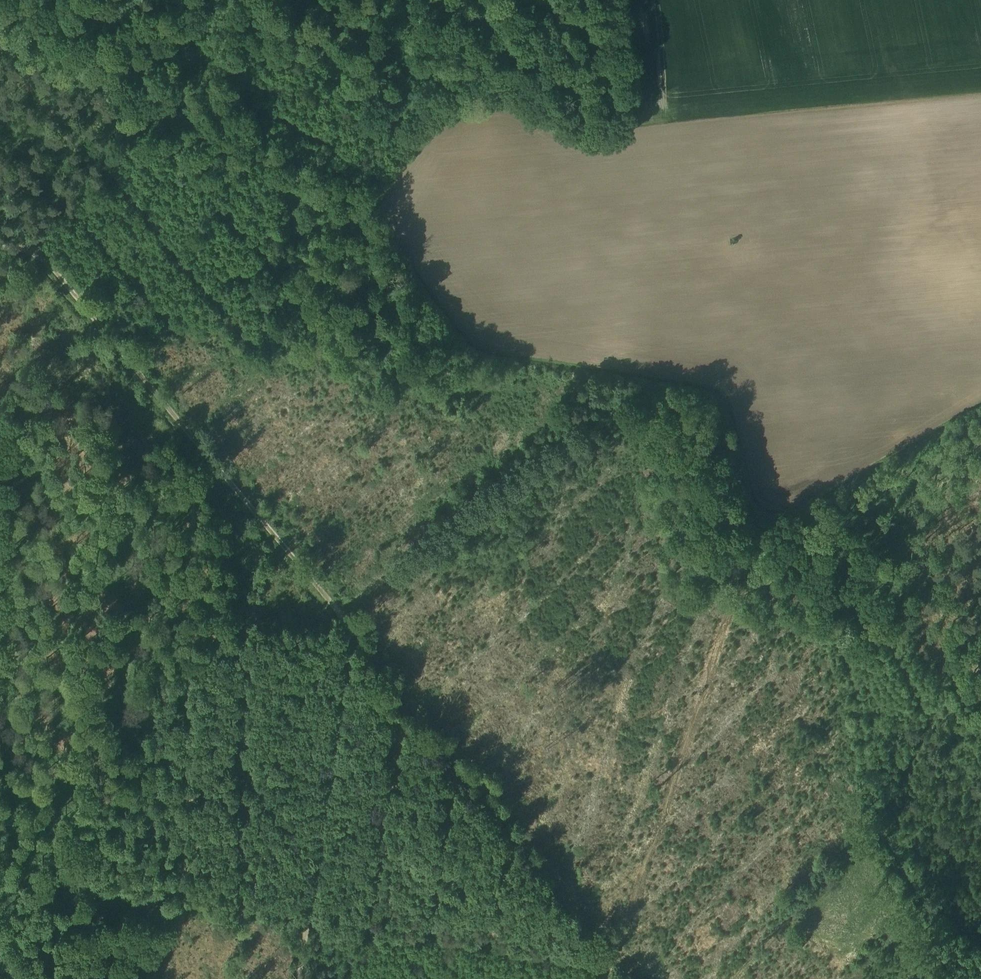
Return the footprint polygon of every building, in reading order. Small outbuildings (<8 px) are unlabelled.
[(298,548),(303,545),(296,534),(291,537),(298,548)]
